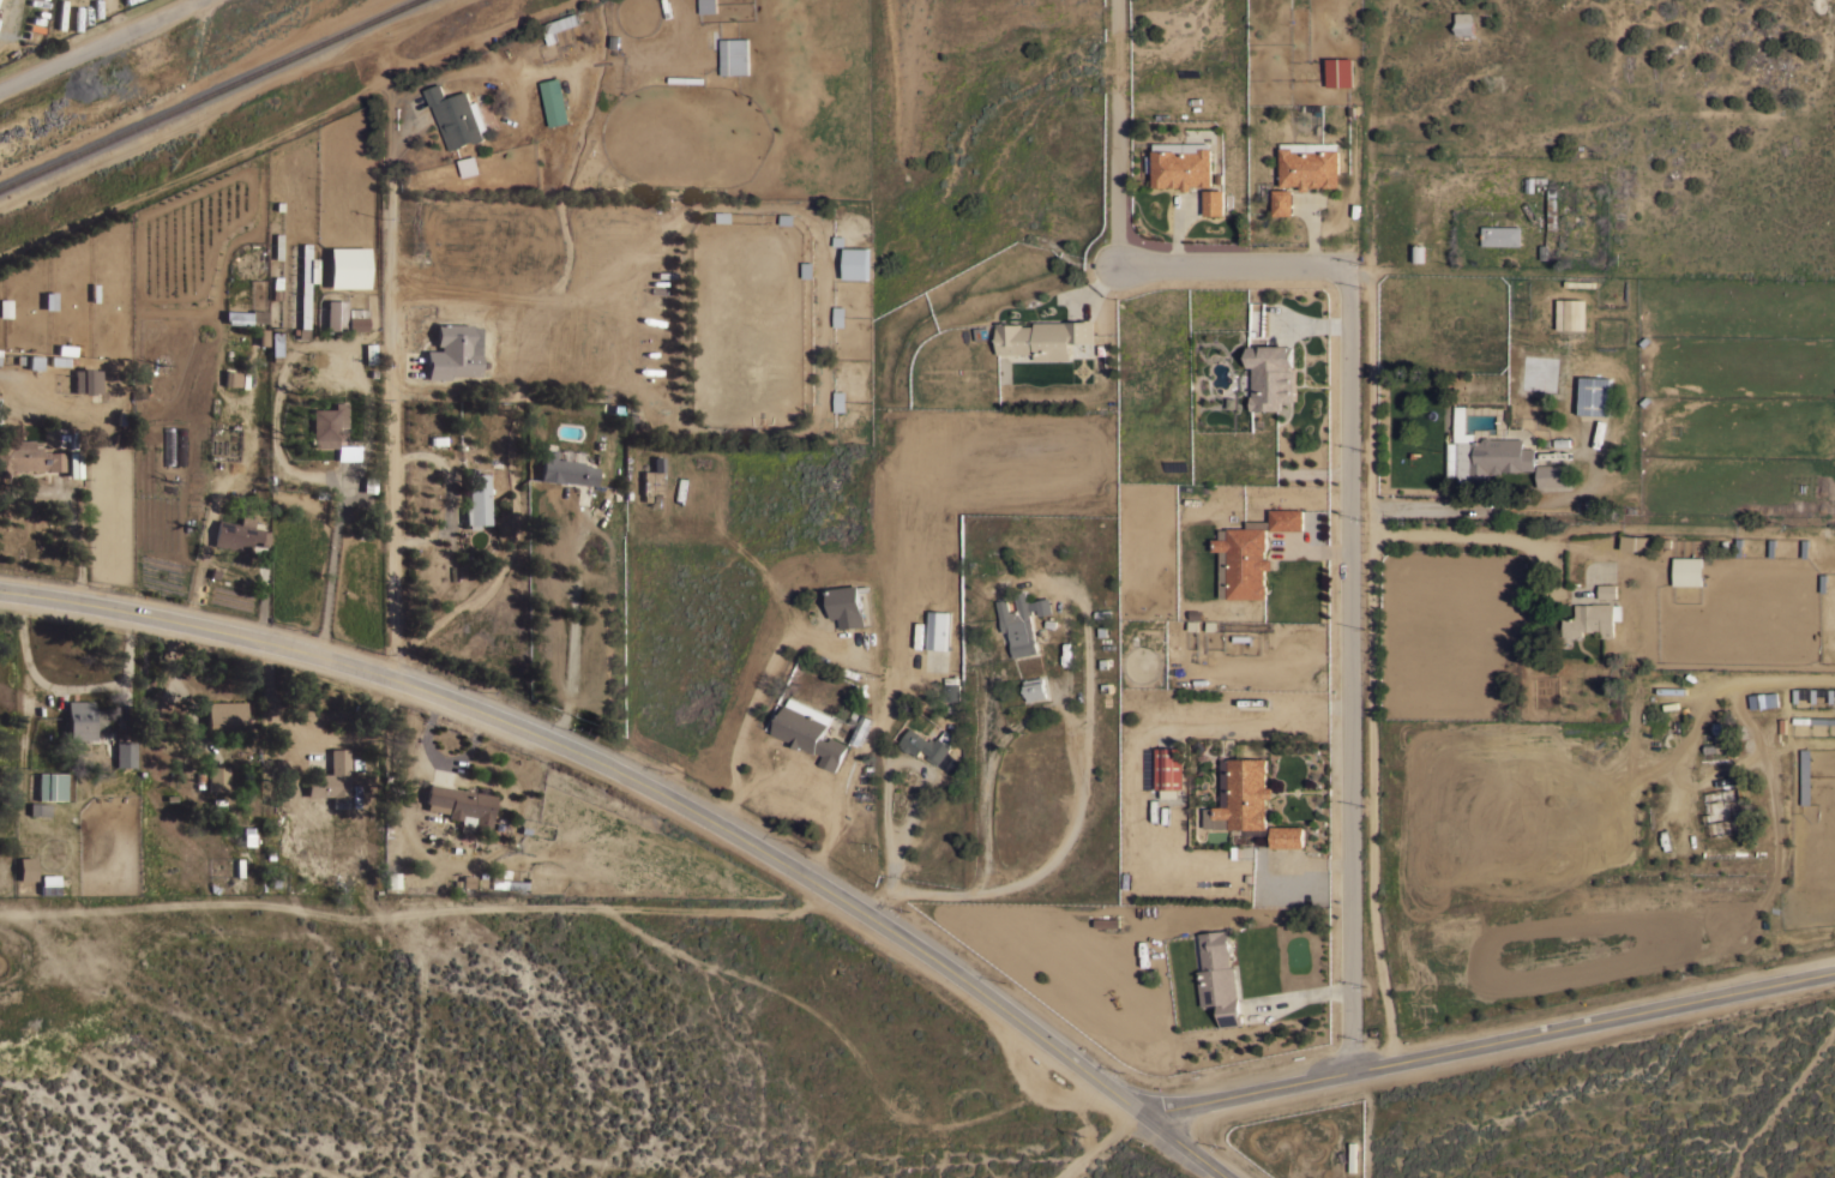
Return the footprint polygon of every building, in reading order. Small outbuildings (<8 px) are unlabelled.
[(697,14),(715,13),(714,0),(697,0),(697,14)] [(542,24),(577,12),(584,10),(588,19),(579,22),(580,23),(554,31),(558,41),(548,43),(542,24)] [(1474,34),(1456,34),(1455,11),(1473,11),(1474,34)] [(748,74),(721,76),(720,40),(747,38),(748,74)] [(1352,85),(1326,85),(1326,58),(1352,58),(1352,85)] [(571,121),(550,126),(541,82),(560,77),(571,121)] [(470,102),(477,100),(488,128),(482,131),(485,138),(482,139),(476,142),(475,142),(474,140),(463,145),(456,148),(450,150),(432,104),(431,104),(425,89),(440,83),(446,97),(465,90),(470,102)] [(1338,185),(1336,185),(1336,186),(1323,186),(1323,185),(1320,185),(1320,186),(1311,186),(1311,185),(1308,185),(1308,190),(1300,190),(1300,184),(1292,185),(1280,186),(1280,146),(1292,146),(1292,151),(1317,151),(1317,149),(1338,149),(1338,185)] [(1211,186),(1199,186),(1199,185),(1191,185),(1191,190),(1181,190),(1181,185),(1180,185),(1180,186),(1171,186),(1171,185),(1168,185),(1168,186),(1154,186),(1154,185),(1153,185),(1153,172),(1145,172),(1145,164),(1153,163),(1153,161),(1145,161),(1145,156),(1153,156),(1153,150),(1174,150),(1174,151),(1198,151),(1198,148),(1210,148),(1211,186)] [(1547,182),(1534,182),(1534,191),(1526,191),(1526,176),(1547,176),(1547,182)] [(1292,215),(1273,215),(1273,188),(1292,188),(1292,215)] [(1547,230),(1547,188),(1556,188),(1557,230),(1547,230)] [(1223,214),(1204,215),(1204,190),(1223,190),(1223,214)] [(1481,245),(1481,226),(1521,226),(1521,245),(1481,245)] [(281,259),(273,259),(275,233),(282,233),(281,259)] [(309,244),(309,258),(318,258),(317,282),(309,282),(308,338),(297,338),(297,327),(300,327),(301,244),(309,244)] [(1425,262),(1410,262),(1412,245),(1425,245),(1425,262)] [(368,247),(368,287),(329,288),(329,247),(368,247)] [(868,278),(844,278),(844,247),(868,247),(868,278)] [(281,299),(272,299),(272,277),(273,277),(273,276),(281,276),(281,299)] [(55,309),(43,308),(44,293),(50,293),(50,292),(56,292),(55,309)] [(11,317),(0,317),(0,299),(11,299),(11,317)] [(345,330),(325,330),(326,300),(347,300),(345,330)] [(1583,330),(1556,330),(1556,300),(1583,300),(1583,330)] [(844,326),(834,325),(834,306),(846,306),(844,326)] [(366,330),(347,330),(347,308),(366,308),(366,330)] [(251,311),(251,309),(267,311),(267,321),(251,321),(251,325),(223,324),(224,309),(251,311)] [(1035,359),(1035,353),(998,354),(997,321),(1005,321),(1005,324),(1023,323),(1023,325),(1035,325),(1035,321),(1065,321),(1065,320),(1085,320),(1085,319),(1093,319),(1094,342),(1070,342),(1070,359),(1035,359)] [(470,324),(470,326),(480,326),(479,353),(477,375),(447,374),(447,379),(426,378),(426,368),(425,368),(425,350),(439,350),(439,345),(435,345),(435,323),(470,324)] [(270,331),(281,331),(281,355),(270,355),(270,331)] [(380,365),(365,365),(363,343),(379,343),(379,356),(380,365)] [(1072,356),(1072,343),(1088,343),(1088,356),(1072,356)] [(1293,347),(1293,367),(1289,367),(1289,371),(1293,371),(1293,402),(1281,402),(1281,410),(1250,410),(1250,396),(1252,396),(1252,367),(1247,367),(1247,347),(1293,347)] [(49,365),(50,356),(76,357),(76,363),(67,362),(67,366),(49,365)] [(100,392),(92,392),(92,393),(82,393),(82,392),(73,392),(73,369),(82,369),(82,367),(92,367),(92,369),(100,369),(100,392)] [(224,369),(233,371),(241,372),(240,386),(231,385),(231,386),(223,385),(224,369)] [(1610,414),(1578,413),(1581,375),(1611,378),(1610,414)] [(846,410),(834,410),(834,390),(846,390),(846,410)] [(333,409),(333,403),(345,403),(345,425),(337,425),(337,438),(336,438),(336,447),(313,447),(313,443),(308,443),(308,437),(311,437),(311,409),(333,409)] [(1481,440),(1481,438),(1484,435),(1490,435),(1491,438),(1523,438),(1523,447),(1535,447),(1535,469),(1523,469),(1523,470),(1502,470),(1500,473),(1493,473),(1491,470),(1490,470),(1490,481),(1457,481),(1457,476),(1448,476),(1448,443),(1457,443),(1457,441),(1454,441),(1454,405),(1466,405),(1466,433),(1474,433),(1474,440),(1481,440)] [(10,474),(0,474),(0,444),(8,444),(8,440),(32,440),(32,446),(41,446),(41,450),(48,450),(48,451),(65,451),(65,470),(46,470),(46,469),(10,469),(10,474)] [(357,458),(339,458),(339,445),(359,445),(357,458)] [(560,481),(560,483),(537,480),(542,449),(554,450),(553,458),(582,462),(582,465),(596,467),(594,486),(560,481)] [(662,494),(662,506),(651,506),(651,500),(643,500),(643,494),(642,494),(642,470),(652,470),(652,456),(663,456),(662,494)] [(1568,462),(1570,483),(1538,486),(1536,464),(1568,462)] [(488,524),(477,524),(477,529),(467,529),(467,523),(464,523),(463,507),(468,507),(467,474),(468,474),(468,470),(477,470),(477,471),(481,471),(481,470),(487,470),(487,473),(488,524)] [(1267,529),(1267,549),(1265,549),(1265,558),(1273,558),(1273,569),(1265,569),(1265,583),(1267,583),(1267,597),(1220,597),(1220,549),(1213,549),(1211,537),(1220,537),(1220,529),(1228,529),(1228,528),(1246,528),(1246,522),(1270,521),(1270,509),(1302,509),(1302,529),(1270,529),(1267,529)] [(239,524),(241,516),(254,518),(252,527),(261,529),(261,530),(267,530),(269,545),(260,545),(260,543),(259,543),(259,545),(247,542),(246,552),(211,545),(216,519),(239,524)] [(1622,549),(1622,535),(1650,536),(1649,552),(1622,549)] [(1702,584),(1673,584),(1673,555),(1702,557),(1702,584)] [(1599,597),(1598,583),(1616,583),(1616,597),(1599,597)] [(859,584),(859,585),(868,584),(868,590),(860,591),(861,608),(862,608),(865,625),(840,627),(838,618),(832,618),(828,588),(859,584)] [(1027,600),(1029,600),(1033,613),(1030,614),(1037,651),(1013,656),(1010,641),(1023,637),(1022,627),(1003,631),(995,600),(1006,597),(1010,611),(1018,609),(1015,591),(1025,590),(1027,600)] [(1052,612),(1039,614),(1035,599),(1049,596),(1052,612)] [(1613,636),(1601,636),(1601,631),(1593,631),(1593,630),(1583,630),(1583,636),(1563,636),(1563,618),(1575,618),(1575,603),(1593,603),(1593,602),(1613,602),(1613,636)] [(947,649),(926,648),(928,609),(950,611),(947,649)] [(1042,675),(1046,696),(1027,699),(1023,679),(1042,675)] [(959,699),(944,699),(944,683),(945,683),(945,677),(957,677),(957,683),(959,683),(959,699)] [(1776,691),(1777,705),(1750,708),(1749,693),(1776,691)] [(831,716),(828,723),(829,723),(822,737),(830,740),(831,735),(848,744),(836,771),(819,763),(823,755),(816,751),(814,752),(800,745),(799,749),(790,744),(792,741),(772,732),(787,703),(790,696),(831,716)] [(92,701),(92,709),(106,709),(106,731),(92,731),(92,739),(66,739),(66,701),(92,701)] [(245,701),(245,733),(206,733),(205,702),(245,701)] [(862,721),(867,723),(867,725),(870,726),(865,735),(864,734),(862,738),(864,738),(862,743),(860,741),(859,744),(853,741),(862,721)] [(928,739),(931,737),(934,739),(938,735),(939,737),(945,728),(956,735),(949,744),(951,746),(940,762),(939,762),(937,764),(926,757),(928,753),(921,749),(916,756),(910,751),(909,752),(901,745),(901,744),(898,743),(910,726),(928,739)] [(1704,752),(1704,744),(1716,743),(1716,738),(1729,738),(1729,751),(1717,751),(1704,752)] [(134,767),(114,767),(114,741),(134,741),(134,767)] [(349,795),(347,795),(347,809),(331,809),(331,795),(306,795),(306,774),(330,773),(329,749),(348,747),(349,795)] [(1156,747),(1183,747),(1183,789),(1156,789),(1156,747)] [(1213,805),(1228,805),(1228,757),(1267,757),(1267,771),(1265,771),(1265,786),(1273,786),(1273,797),(1265,797),(1265,805),(1267,805),(1267,828),(1228,828),(1228,827),(1204,827),(1204,809),(1213,809),(1213,805)] [(206,765),(227,765),(227,789),(206,789),(206,765)] [(37,773),(66,773),(65,799),(37,799),(37,773)] [(471,792),(473,791),(494,795),(487,835),(470,831),(471,825),(458,823),(459,819),(446,817),(447,813),(425,809),(426,803),(423,803),(427,783),(428,783),(471,792)] [(1717,793),(1735,789),(1743,830),(1732,831),(1732,829),(1723,830),(1717,793)] [(29,801),(37,803),(49,803),(49,816),(29,815),(29,801)] [(1304,825),(1304,847),(1270,847),(1270,825),(1304,825)] [(240,834),(240,846),(251,846),(252,835),(240,834)] [(18,879),(18,857),(29,857),(29,840),(35,840),(35,879),(18,879)] [(349,852),(349,865),(335,865),(335,858),(325,858),(325,864),(318,864),(318,858),(315,858),(315,852),(349,852)] [(491,871),(499,872),(500,869),(509,869),(509,878),(499,877),(499,879),(527,881),(525,889),(513,888),(513,889),(489,888),(491,871)] [(399,888),(385,888),(385,872),(399,872),(399,888)] [(59,883),(59,894),(40,894),(40,883),(59,883)] [(1203,969),(1198,932),(1229,928),(1231,938),(1229,938),(1232,955),(1229,955),(1231,966),(1234,966),(1238,996),(1239,996),(1240,1011),(1241,1011),(1244,1024),(1221,1027),(1217,1003),(1202,1005),(1197,970),(1203,969)]
